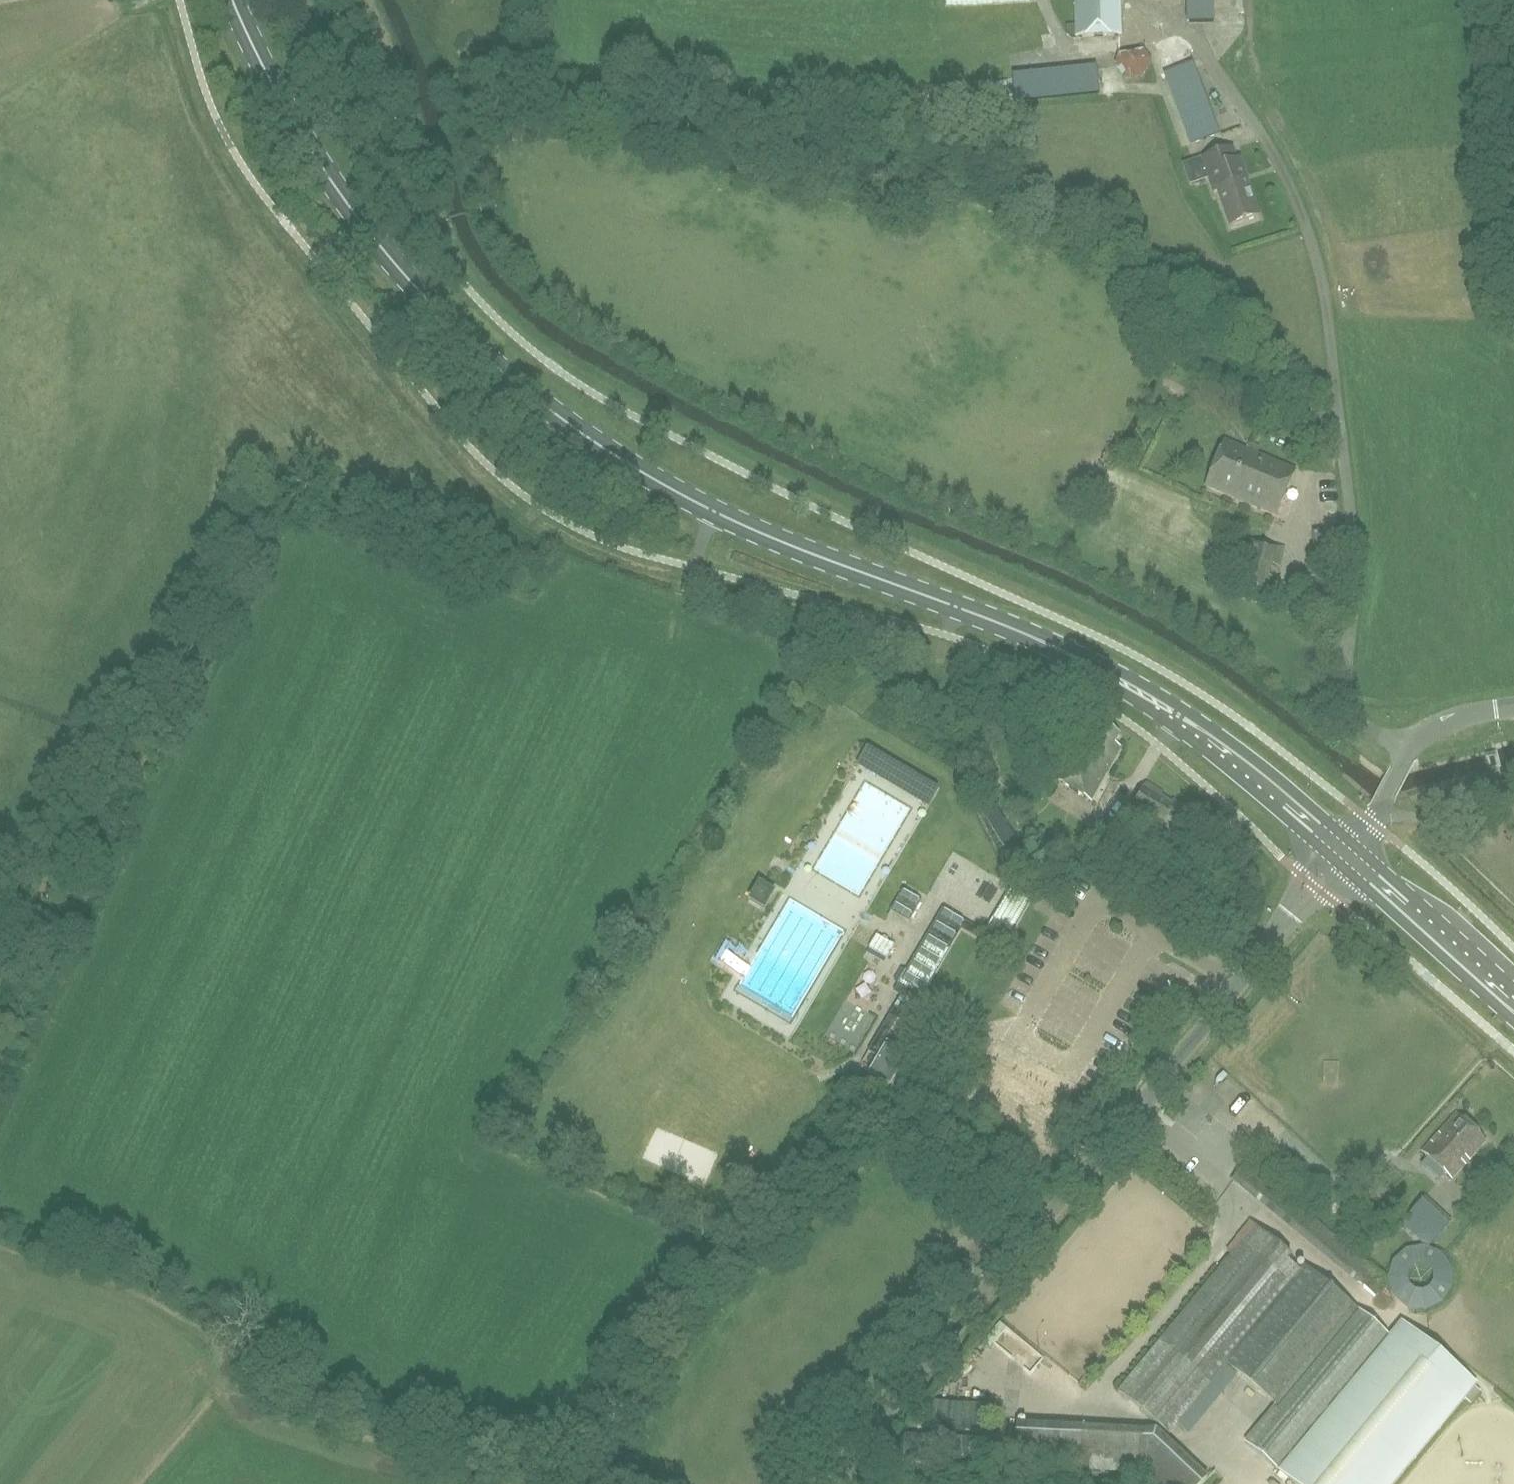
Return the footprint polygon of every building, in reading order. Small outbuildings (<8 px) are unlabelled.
[(981,0),(953,0),(953,12),(981,13),(981,0)] [(1120,36),(1119,0),(1075,0),(1076,38),(1120,36)] [(1188,23),(1214,22),(1213,0),(1188,0),(1188,23)] [(1191,144),(1218,134),(1183,40),(1157,50),(1191,144)] [(1123,53),(1130,80),(1157,73),(1150,46),(1123,53)] [(1048,72),(1051,98),(1080,95),(1100,93),(1098,67),(1048,72)] [(1259,216),(1246,180),(1247,179),(1239,158),(1236,160),(1231,147),(1202,158),(1214,192),(1218,190),(1231,226),(1259,216)] [(1276,516),(1295,470),(1225,440),(1206,486),(1276,516)] [(1280,567),(1287,546),(1249,534),(1243,555),(1254,559),(1250,569),(1239,566),(1233,587),(1270,599),(1277,578),(1269,576),(1273,564),(1280,567)] [(1093,802),(1123,747),(1116,743),(1120,735),(1100,724),(1095,732),(1088,728),(1084,734),(1073,728),(1065,742),(1075,748),(1056,781),(1093,802)] [(1172,843),(1192,809),(1175,799),(1173,801),(1164,795),(1165,793),(1148,782),(1127,815),(1146,827),(1150,819),(1157,824),(1153,831),(1172,843)] [(765,911),(777,892),(776,892),(760,883),(748,901),(765,911)] [(1014,933),(1033,901),(1011,889),(982,936),(995,942),(1003,927),(1014,933)] [(927,907),(908,898),(901,912),(920,922),(927,907)] [(888,960),(896,947),(876,935),(868,948),(888,960)] [(916,978),(914,981),(907,977),(901,987),(908,991),(910,988),(920,993),(924,996),(930,986),(916,978)] [(901,997),(887,1021),(895,1026),(898,1021),(906,1025),(912,1017),(907,1014),(913,1004),(901,997)] [(910,1056),(887,1043),(868,1075),(891,1089),(910,1056)] [(1234,1077),(1226,1087),(1239,1098),(1248,1089),(1234,1077)] [(1452,1180),(1487,1141),(1456,1115),(1422,1154),(1452,1180)] [(1430,1249),(1452,1224),(1424,1199),(1402,1223),(1430,1249)] [(1363,1239),(1378,1222),(1361,1209),(1347,1225),(1363,1239)] [(1187,1431),(1233,1376),(1225,1369),(1227,1366),(1275,1406),(1245,1443),(1278,1472),(1294,1483),(1397,1483),(1478,1385),(1402,1322),(1385,1342),(1287,1260),(1290,1255),(1257,1228),(1119,1394),(1169,1435),(1178,1423),(1187,1431)] [(1373,1269),(1359,1285),(1375,1299),(1388,1282),(1373,1269)] [(936,1418),(945,1419),(947,1398),(938,1397),(936,1418)] [(1089,1472),(1091,1429),(1016,1426),(1015,1469),(1089,1472)] [(1191,1483),(1182,1476),(1175,1483),(1190,1483),(1191,1483)]
